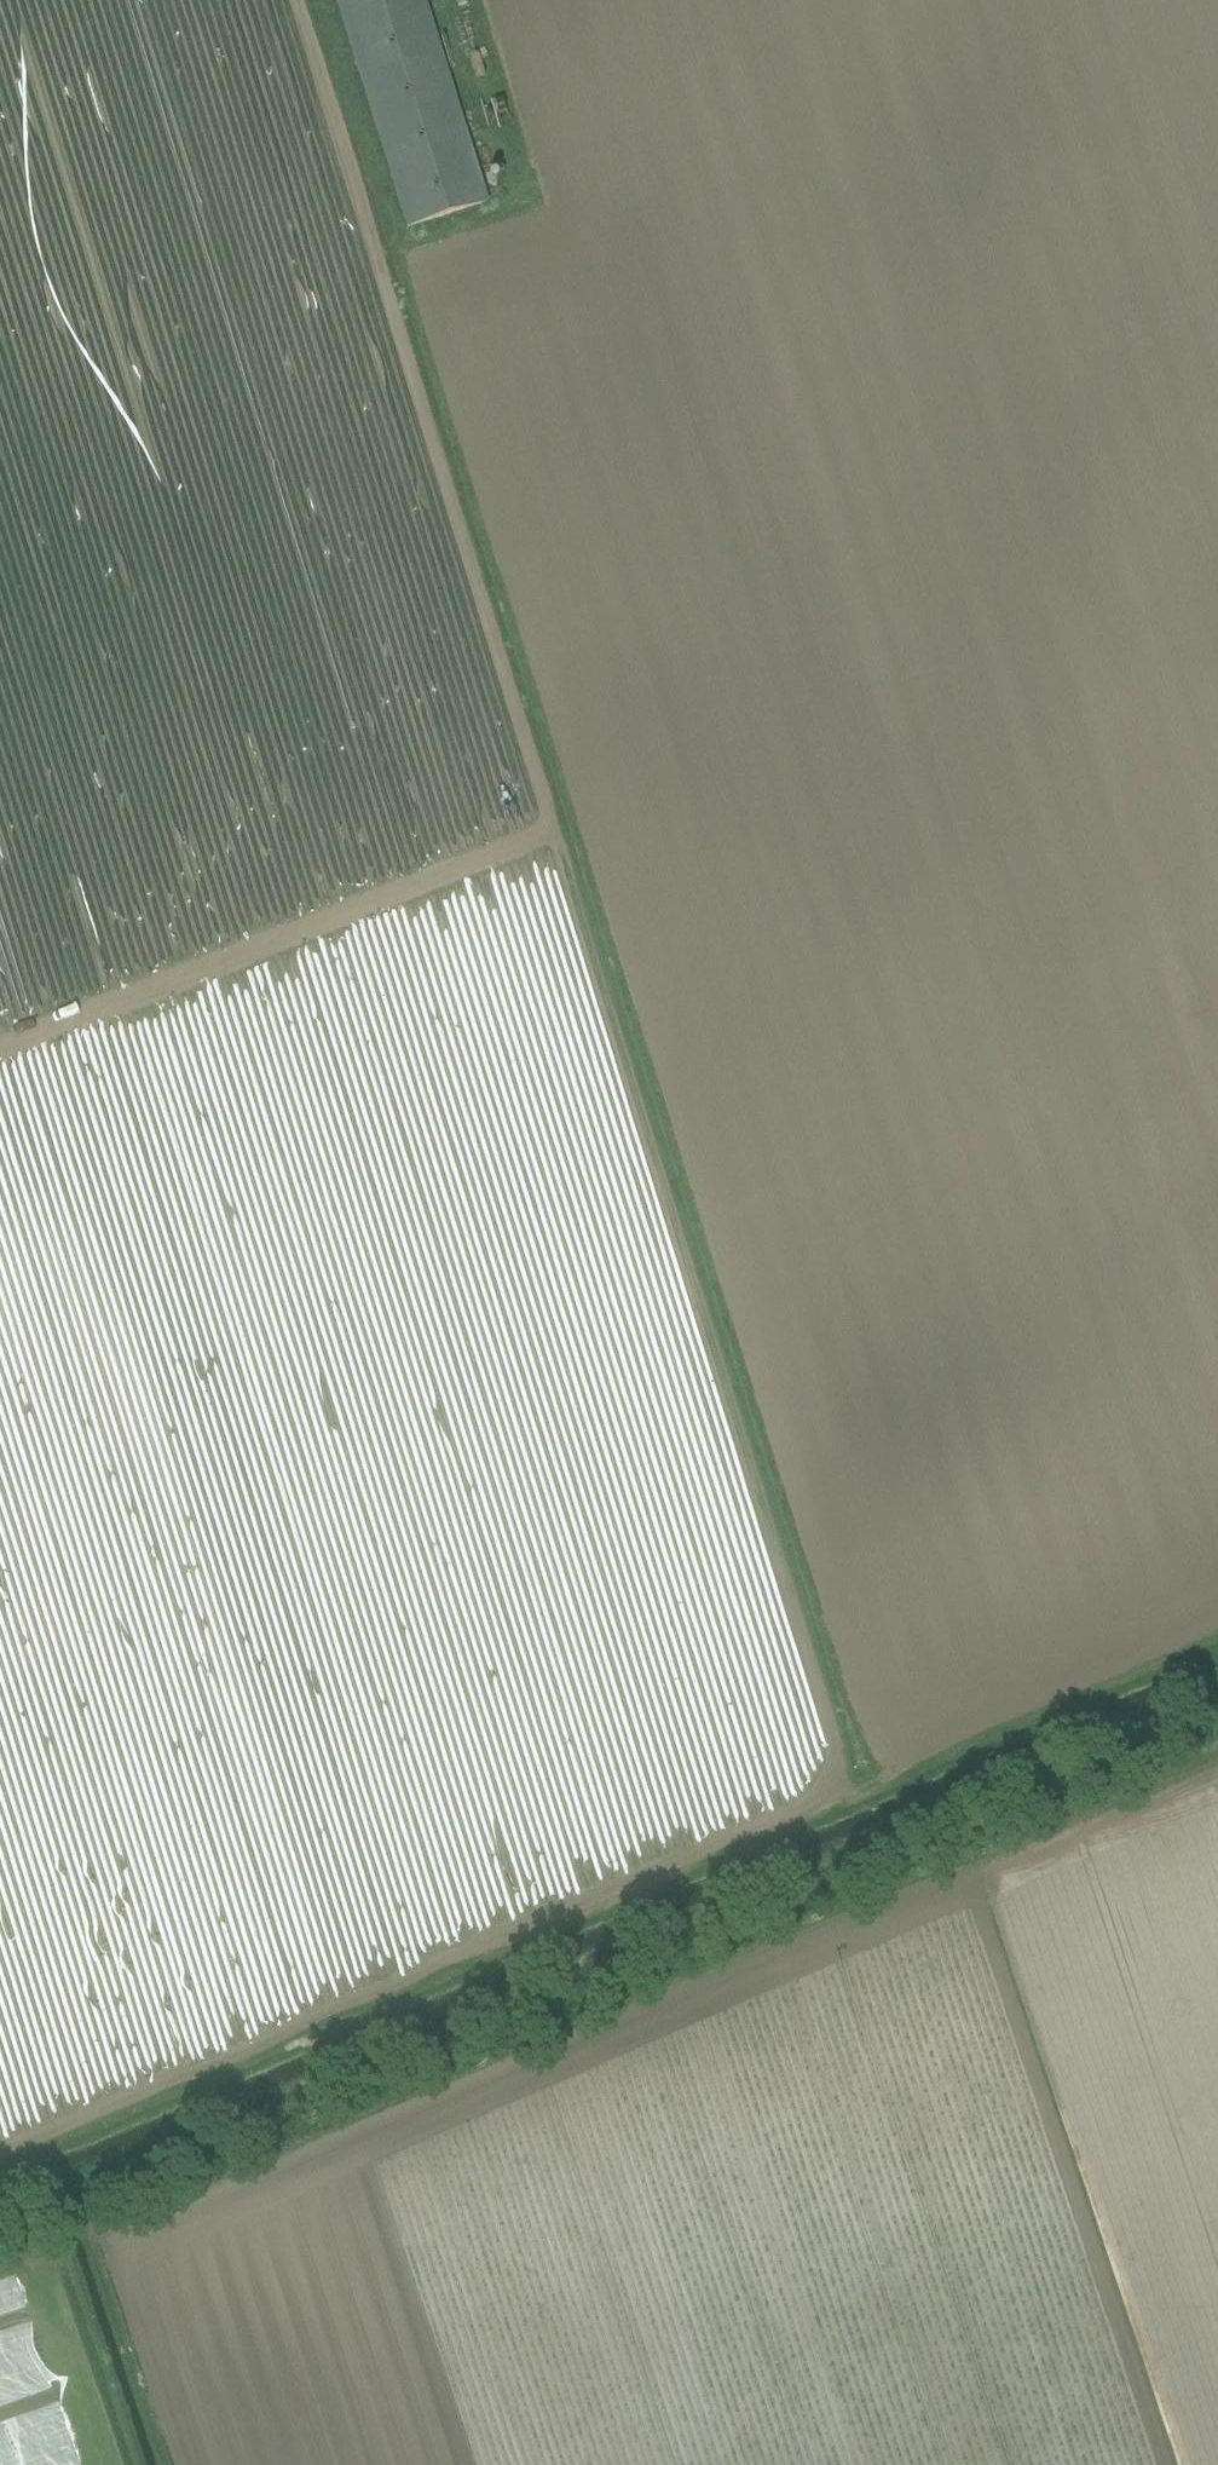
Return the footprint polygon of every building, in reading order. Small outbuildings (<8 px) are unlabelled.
[(397,230),(480,207),(422,0),(332,0),(397,230)]
